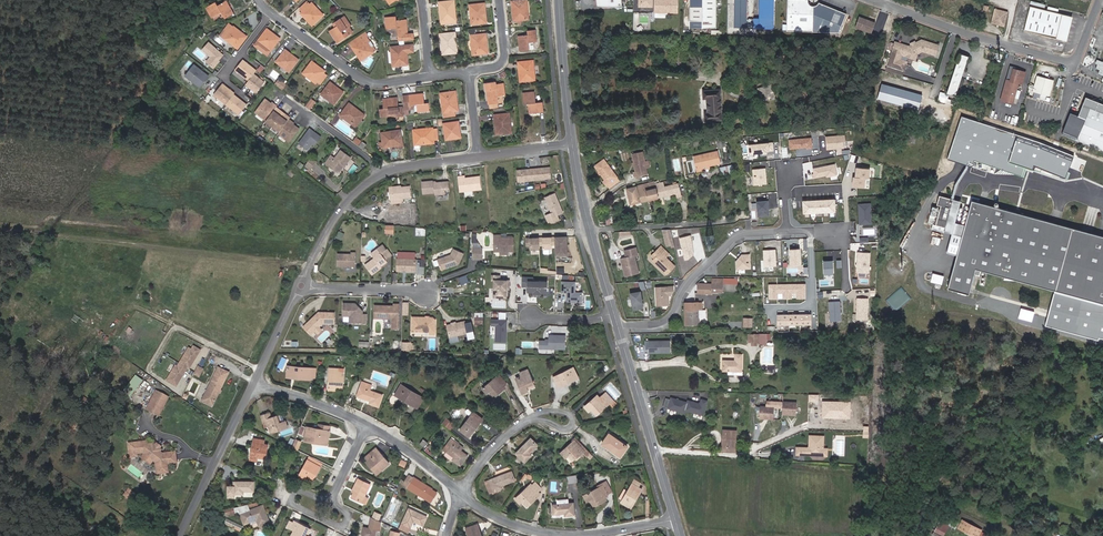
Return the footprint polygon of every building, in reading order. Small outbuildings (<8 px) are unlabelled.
[(527,0),(512,2),(514,21),(529,19),(527,0)] [(654,12),(676,12),(676,0),(654,0),(654,12)] [(715,0),(702,0),(702,6),(689,6),(689,20),(701,20),(701,26),(715,27),(715,0)] [(747,0),(735,0),(735,27),(746,27),(747,0)] [(774,0),(759,0),(759,18),(753,18),(753,31),(774,31),(774,0)] [(812,30),(813,4),(811,4),(810,3),(809,3),(808,1),(807,0),(806,0),(804,1),(799,0),(787,0),(787,29),(812,30)] [(215,2),(206,7),(211,18),(213,17),(215,21),(224,17),(225,19),(234,14),(227,1),(218,5),(215,2)] [(310,4),(307,1),(299,9),(302,12),(310,4)] [(454,1),(439,2),(441,24),(456,23),(454,1)] [(813,4),(812,30),(839,30),(846,12),(818,1),(817,2),(816,3),(815,4),(813,4)] [(312,3),(310,4),(302,12),(301,13),(312,25),(323,15),(312,3)] [(484,4),(470,5),(472,25),(486,23),(484,4)] [(1071,16),(1030,6),(1024,31),(1065,41),(1071,16)] [(995,10),(992,24),(1004,26),(1007,13),(995,10)] [(346,30),(350,27),(351,26),(345,16),(332,24),(335,28),(329,31),(337,43),(350,35),(347,31),(343,34),(342,32),(346,30)] [(399,41),(412,39),(411,34),(408,34),(407,20),(397,21),(396,17),(385,18),(386,29),(397,28),(399,41)] [(875,22),(859,17),(855,27),(871,32),(875,22)] [(229,23),(225,28),(230,32),(234,27),(229,23)] [(238,48),(247,36),(234,27),(230,32),(225,28),(220,35),(238,48)] [(280,39),(267,29),(258,41),(271,50),(280,39)] [(536,30),(527,31),(528,35),(518,37),(520,51),(533,49),(533,43),(537,42),(536,30)] [(455,33),(440,35),(442,54),(457,52),(455,33)] [(364,39),(361,34),(357,37),(350,42),(353,46),(364,39)] [(486,34),(471,36),(473,55),(488,53),(486,34)] [(367,37),(364,39),(353,46),(352,47),(361,61),(376,51),(367,37)] [(914,52),(917,53),(923,51),(936,55),(939,45),(922,40),(916,43),(911,45),(909,46),(909,47),(906,46),(905,45),(895,41),(892,50),(913,56),(914,52)] [(209,42),(202,49),(210,56),(206,61),(214,68),(220,61),(219,60),(223,54),(209,42)] [(412,44),(391,47),(393,66),(408,65),(407,53),(413,52),(412,44)] [(298,60),(286,50),(276,62),(289,71),(298,60)] [(913,56),(892,50),(890,57),(907,62),(907,61),(900,59),(902,54),(912,58),(913,56)] [(685,52),(677,52),(676,70),(684,70),(684,65),(688,65),(688,61),(685,61),(685,52)] [(955,68),(964,71),(968,57),(960,54),(955,68)] [(907,62),(890,57),(886,70),(902,75),(907,62)] [(244,60),(236,70),(250,81),(247,85),(257,93),(265,82),(255,74),(257,71),(244,60)] [(316,83),(317,82),(324,73),(325,71),(312,61),(303,74),(316,83)] [(533,61),(518,63),(520,81),(535,80),(533,61)] [(195,65),(187,75),(202,87),(210,76),(195,65)] [(964,71),(955,68),(952,79),(960,82),(964,71)] [(1024,72),(1012,68),(1009,80),(1005,79),(1000,100),(1012,103),(1017,83),(1021,84),(1024,72)] [(321,85),(328,76),(324,73),(317,82),(321,85)] [(1032,91),(1047,95),(1052,80),(1036,76),(1032,91)] [(960,82),(952,79),(952,80),(947,93),(956,96),(960,82)] [(282,81),(278,86),(283,89),(287,85),(282,81)] [(331,82),(321,94),(325,97),(323,99),(328,103),(330,101),(335,105),(344,92),(331,82)] [(486,84),(489,105),(497,103),(496,96),(502,96),(505,95),(503,84),(496,85),(496,82),(486,84)] [(223,84),(215,95),(227,104),(235,95),(236,93),(223,84)] [(903,106),(908,91),(883,85),(879,99),(903,106)] [(770,86),(758,89),(761,101),(774,97),(770,86)] [(705,121),(722,120),(720,90),(703,91),(704,99),(707,99),(708,113),(705,113),(705,121)] [(444,118),(455,116),(455,111),(458,111),(455,91),(441,93),(444,118)] [(908,91),(903,106),(911,108),(916,93),(908,91)] [(534,92),(523,93),(524,104),(528,104),(529,114),(544,113),(543,102),(535,103),(534,92)] [(423,94),(403,95),(404,111),(411,110),(410,105),(413,105),(416,104),(417,112),(429,111),(429,103),(425,103),(423,94)] [(248,105),(235,95),(227,104),(240,115),(248,105)] [(306,105),(312,109),(316,101),(311,97),(306,105)] [(397,97),(383,99),(384,109),(380,110),(381,116),(392,115),(392,117),(399,116),(397,97)] [(1085,97),(1077,116),(1083,118),(1075,139),(1102,149),(1102,103),(1085,97)] [(266,99),(256,113),(267,121),(276,109),(277,108),(278,107),(274,104),(273,105),(271,104),(266,99)] [(365,115),(349,104),(340,116),(356,127),(365,115)] [(267,121),(266,122),(273,127),(284,113),(280,110),(279,111),(276,109),(267,121)] [(284,113),(273,127),(280,132),(290,119),(286,117),(287,115),(284,113)] [(509,114),(495,115),(497,134),(511,133),(509,114)] [(290,119),(279,134),(290,142),(300,129),(294,124),(292,123),(293,122),(290,119)] [(444,124),(444,129),(446,128),(447,133),(445,134),(446,140),(461,138),(459,121),(444,124)] [(434,143),(434,141),(434,137),(438,137),(438,131),(433,131),(433,128),(413,130),(415,148),(420,147),(420,145),(434,143)] [(310,129),(299,144),(308,150),(312,144),(315,146),(321,138),(310,129)] [(401,130),(381,133),(383,142),(380,142),(380,147),(383,147),(383,148),(398,146),(398,149),(403,148),(401,130)] [(844,135),(826,137),(827,150),(845,147),(844,135)] [(358,146),(362,141),(357,137),(353,142),(358,146)] [(811,138),(788,140),(789,149),(812,147),(811,138)] [(367,145),(362,141),(358,146),(363,149),(367,145)] [(772,142),(749,144),(750,154),(773,151),(772,142)] [(329,166),(337,173),(342,166),(344,167),(351,158),(341,151),(335,158),(331,156),(325,164),(329,166)] [(643,152),(634,154),(637,172),(634,172),(635,177),(648,175),(647,168),(650,168),(649,162),(645,162),(643,152)] [(717,152),(694,157),(697,171),(708,169),(708,166),(719,163),(717,152)] [(310,159),(305,165),(311,169),(316,163),(310,159)] [(604,160),(596,166),(606,180),(604,181),(607,185),(610,188),(618,182),(616,179),(617,178),(604,160)] [(835,164),(813,168),(815,178),(825,176),(826,178),(837,175),(835,164)] [(727,165),(720,167),(722,174),(729,173),(727,165)] [(550,167),(516,170),(517,182),(551,178),(550,167)] [(871,169),(856,167),(855,177),(853,177),(853,186),(865,187),(866,178),(870,179),(871,169)] [(766,184),(765,168),(752,169),(754,185),(766,184)] [(479,177),(471,178),(472,180),(464,180),(464,179),(464,177),(458,178),(460,193),(480,190),(479,177)] [(448,182),(436,183),(433,183),(433,181),(423,182),(424,194),(436,193),(436,195),(445,194),(445,190),(449,189),(448,182)] [(631,205),(649,201),(647,191),(656,189),(654,184),(654,182),(626,189),(631,205)] [(647,191),(649,201),(680,193),(678,183),(664,187),(662,182),(657,183),(654,184),(656,189),(647,191)] [(410,187),(392,188),(393,199),(392,199),(392,203),(401,203),(401,199),(411,198),(410,187)] [(554,194),(545,198),(553,217),(562,213),(554,194)] [(945,227),(952,200),(952,199),(938,195),(936,205),(940,206),(935,225),(945,227)] [(835,199),(803,200),(803,214),(836,212),(835,199)] [(769,218),(768,200),(757,201),(758,219),(769,218)] [(960,202),(952,200),(945,227),(944,229),(962,234),(964,225),(955,223),(960,202)] [(971,200),(970,205),(960,202),(955,223),(964,225),(962,234),(976,237),(970,259),(956,255),(947,289),(968,294),(974,274),(979,276),(980,270),(1102,303),(1102,236),(971,200)] [(872,224),(871,203),(859,204),(859,225),(872,224)] [(937,208),(932,206),(928,223),(932,224),(937,208)] [(672,235),(670,229),(663,229),(665,237),(672,235)] [(514,250),(513,236),(500,237),(500,234),(492,235),(494,248),(496,248),(499,250),(508,250),(514,250)] [(976,237),(962,234),(962,236),(956,255),(970,259),(976,237)] [(672,235),(665,237),(667,245),(674,244),(672,235)] [(525,244),(530,244),(530,248),(538,248),(538,244),(543,244),(543,248),(543,251),(544,252),(550,252),(551,251),(551,248),(551,244),(555,244),(555,255),(567,255),(567,237),(525,236),(525,244)] [(691,236),(679,238),(684,260),(688,260),(694,254),(691,236)] [(382,245),(370,254),(373,259),(364,266),(371,275),(381,268),(379,265),(385,260),(380,254),(386,249),(382,245)] [(660,246),(657,249),(660,252),(654,258),(652,261),(666,275),(674,266),(665,257),(668,254),(660,246)] [(621,259),(625,274),(625,276),(631,275),(639,273),(635,256),(638,255),(636,248),(624,251),(625,258),(621,259)] [(482,249),(472,250),(473,260),(482,259),(482,249)] [(651,255),(654,258),(660,252),(657,249),(651,255)] [(800,249),(789,249),(790,266),(800,265),(800,249)] [(453,250),(450,256),(437,261),(434,261),(434,263),(435,267),(436,268),(439,267),(441,271),(459,264),(462,254),(453,250)] [(777,266),(776,250),(763,250),(764,267),(777,266)] [(869,273),(870,253),(858,252),(857,272),(869,273)] [(750,269),(750,254),(741,254),(735,261),(735,269),(750,269)] [(355,255),(350,255),(350,256),(336,256),(336,268),(355,269),(355,255)] [(416,260),(397,259),(396,271),(415,272),(416,260)] [(833,260),(824,261),(825,275),(834,274),(833,260)] [(933,272),(931,281),(942,284),(945,275),(933,272)] [(501,273),(494,273),(494,278),(496,278),(495,292),(500,292),(500,293),(500,295),(507,295),(508,284),(511,284),(511,278),(501,278),(501,273)] [(467,274),(459,276),(461,284),(469,281),(467,274)] [(547,291),(547,281),(533,280),(533,278),(523,277),(523,287),(528,287),(531,287),(531,291),(534,291),(534,293),(541,293),(541,291),(547,291)] [(576,281),(563,281),(562,291),(567,292),(567,300),(573,300),(576,300),(582,301),(582,294),(581,292),(575,292),(576,281)] [(722,285),(722,282),(711,282),(711,284),(711,285),(697,285),(697,293),(711,294),(711,291),(722,291),(722,285)] [(805,284),(768,284),(768,299),(806,299),(805,284)] [(673,287),(656,288),(657,306),(669,305),(668,295),(670,295),(671,293),(673,290),(673,287)] [(640,292),(630,293),(633,310),(642,308),(641,306),(641,303),(642,303),(640,292)] [(868,320),(868,298),(856,298),(856,320),(868,320)] [(842,322),(840,301),(828,302),(830,322),(842,322)] [(342,316),(349,316),(349,322),(365,322),(365,314),(361,314),(361,311),(354,303),(342,303),(342,316)] [(698,303),(687,303),(687,310),(687,325),(702,325),(702,318),(706,318),(706,310),(702,310),(698,310),(698,303)] [(393,307),(374,306),(374,318),(392,319),(391,329),(397,329),(398,305),(393,305),(393,307)] [(1021,307),(1019,317),(1032,321),(1035,310),(1021,307)] [(322,324),(333,324),(333,313),(317,313),(317,315),(315,315),(302,326),(309,335),(314,331),(318,327),(322,324)] [(811,314),(777,314),(777,325),(811,325),(811,314)] [(432,317),(429,317),(425,317),(411,317),(411,331),(429,331),(429,334),(434,334),(434,320),(432,317)] [(743,326),(753,326),(753,317),(743,317),(743,326)] [(508,318),(493,318),(493,324),(497,324),(497,339),(508,340),(508,330),(507,330),(507,328),(508,328),(508,318)] [(451,324),(447,326),(450,337),(468,332),(469,338),(475,336),(470,322),(465,323),(464,321),(455,323),(451,324)] [(1067,330),(1066,334),(1088,341),(1089,337),(1067,330)] [(566,347),(566,334),(550,334),(550,338),(550,339),(547,339),(541,339),(540,347),(566,347)] [(649,341),(645,341),(645,350),(649,350),(649,353),(669,352),(669,341),(649,342),(649,341)] [(412,343),(401,343),(401,352),(412,352),(412,343)] [(176,368),(167,383),(177,388),(188,369),(189,370),(200,352),(193,348),(191,352),(188,350),(178,369),(176,368)] [(723,371),(728,371),(737,371),(742,371),(742,354),(735,354),(735,361),(723,360),(723,371)] [(287,366),(286,376),(294,376),(294,379),(311,380),(311,378),(315,378),(315,368),(287,366)] [(559,388),(571,381),(570,379),(577,376),(572,367),(554,377),(559,388)] [(199,378),(203,370),(198,368),(195,375),(199,378)] [(204,398),(215,403),(229,374),(219,369),(211,387),(210,386),(204,398)] [(529,392),(528,390),(526,387),(533,384),(527,369),(520,372),(522,376),(516,379),(523,395),(529,392)] [(134,373),(122,392),(130,396),(141,378),(134,373)] [(336,385),(343,385),(344,373),(339,373),(329,373),(328,389),(336,389),(336,387),(336,385)] [(499,375),(496,378),(503,386),(506,383),(499,375)] [(491,390),(496,396),(505,388),(503,386),(496,378),(483,389),(486,393),(488,392),(491,390)] [(371,385),(362,382),(357,395),(370,400),(369,403),(378,407),(382,395),(369,390),(371,385)] [(403,397),(401,399),(413,406),(420,396),(401,384),(396,392),(403,397)] [(158,415),(168,397),(156,390),(146,408),(158,415)] [(589,412),(591,410),(592,409),(598,415),(610,404),(613,407),(616,404),(606,392),(600,397),(598,394),(584,407),(589,412)] [(423,398),(420,396),(413,406),(417,408),(423,398)] [(202,402),(213,407),(215,403),(204,398),(202,402)] [(665,399),(663,407),(684,413),(685,410),(703,415),(707,401),(701,399),(700,404),(687,400),(687,403),(670,398),(670,400),(665,399)] [(851,402),(822,401),(821,418),(850,418),(851,402)] [(797,402),(783,402),(783,414),(797,414),(797,402)] [(761,407),(760,419),(774,419),(775,407),(761,407)] [(471,416),(460,430),(467,436),(472,430),(474,431),(483,419),(474,412),(473,413),(469,409),(467,409),(466,411),(466,413),(471,416)] [(265,427),(266,427),(269,426),(266,420),(272,418),(270,413),(261,416),(265,427)] [(272,418),(266,420),(269,426),(266,427),(269,434),(289,427),(284,414),(272,418)] [(446,417),(442,423),(449,429),(453,425),(450,423),(451,422),(446,417)] [(305,441),(325,444),(327,430),(330,430),(330,426),(319,424),(318,429),(307,427),(305,441)] [(723,430),(723,435),(725,435),(724,447),(735,447),(736,431),(723,430)] [(609,434),(602,444),(620,457),(627,447),(609,434)] [(735,452),(735,447),(724,447),(725,435),(723,435),(722,451),(735,452)] [(797,447),(797,454),(823,456),(823,449),(824,437),(810,436),(810,447),(808,448),(797,447)] [(258,459),(258,458),(259,456),(266,457),(268,444),(265,444),(265,440),(254,438),(251,458),(258,459)] [(451,439),(443,449),(455,458),(453,460),(460,465),(467,456),(460,450),(463,448),(451,439)] [(531,439),(516,453),(525,462),(531,455),(529,453),(537,445),(531,439)] [(589,451),(580,442),(578,444),(574,441),(562,453),(566,457),(567,457),(570,453),(575,459),(583,452),(585,455),(589,451)] [(150,446),(145,442),(128,444),(129,458),(136,457),(135,454),(141,454),(143,455),(153,460),(156,462),(157,473),(168,472),(167,464),(177,463),(175,452),(162,453),(160,451),(150,446)] [(365,457),(368,460),(378,451),(375,448),(365,457)] [(389,464),(378,451),(368,460),(377,471),(384,465),(385,467),(389,464)] [(572,462),(575,459),(570,453),(567,457),(572,462)] [(153,460),(143,455),(141,459),(151,465),(153,460)] [(310,456),(308,459),(321,466),(322,463),(310,456)] [(308,474),(314,477),(321,466),(308,459),(299,475),(305,479),(306,476),(308,474)] [(377,475),(385,467),(384,465),(377,471),(368,460),(365,462),(377,475)] [(512,471),(485,482),(489,493),(502,488),(501,486),(515,480),(512,471)] [(408,487),(414,478),(409,474),(403,484),(408,487)] [(432,489),(414,478),(408,487),(426,499),(432,489)] [(352,497),(362,502),(365,496),(370,485),(358,479),(352,491),(354,492),(352,497)] [(627,491),(622,501),(621,502),(629,507),(632,501),(634,503),(642,489),(639,487),(641,483),(635,479),(627,491)] [(254,482),(234,482),(234,486),(228,487),(228,498),(234,498),(234,494),(243,494),(243,491),(254,491),(254,482)] [(535,483),(532,485),(538,492),(541,489),(535,483)] [(607,483),(603,485),(608,495),(612,492),(607,483)] [(524,500),(529,505),(540,494),(538,492),(532,485),(529,488),(528,487),(515,499),(520,504),(521,502),(524,500)] [(592,499),(596,506),(606,500),(605,497),(608,495),(603,485),(583,496),(587,502),(589,500),(592,499)] [(128,488),(123,495),(129,500),(134,493),(128,488)] [(622,501),(627,491),(624,489),(619,498),(622,501)] [(569,499),(557,500),(557,505),(552,505),(553,514),(565,513),(565,516),(574,515),(573,503),(569,504),(569,499)] [(248,504),(216,512),(219,518),(223,517),(222,514),(239,510),(245,524),(257,519),(259,526),(269,522),(263,505),(250,510),(249,507),(248,504)] [(409,509),(402,523),(411,528),(414,521),(423,525),(427,517),(409,509)] [(373,518),(379,521),(381,515),(375,512),(373,518)] [(382,522),(379,521),(373,518),(371,517),(369,528),(364,528),(362,535),(375,535),(376,530),(381,531),(382,522)] [(958,523),(952,520),(949,525),(955,528),(958,523)] [(290,528),(294,530),(292,535),(308,535),(305,535),(308,528),(294,521),(293,523),(290,528)] [(948,526),(939,521),(934,531),(943,535),(948,526)] [(959,529),(973,535),(979,535),(982,531),(963,521),(959,529)] [(408,533),(411,528),(402,523),(399,529),(408,533)] [(480,531),(478,532),(475,525),(466,529),(468,535),(481,535),(480,531)]
